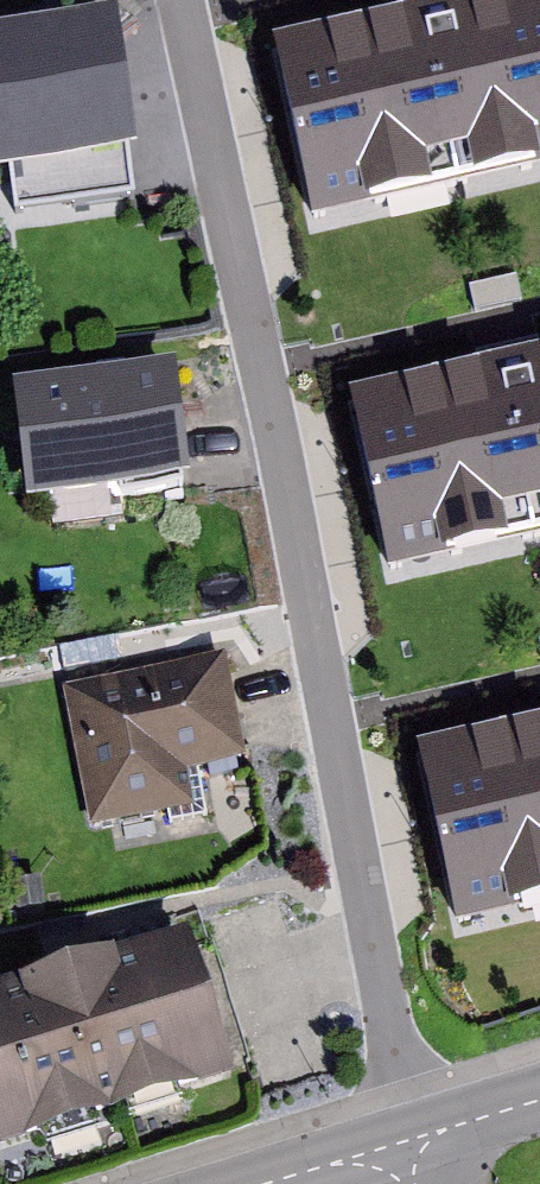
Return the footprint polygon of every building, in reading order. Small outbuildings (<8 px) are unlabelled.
[(272,37),(313,218),(539,167),(539,0),(436,0),(272,37)] [(0,32),(0,173),(136,155),(117,16),(0,32)] [(469,285),(475,310),(521,299),(515,274),(469,285)] [(348,390),(389,571),(539,537),(539,347),(348,390)] [(28,491),(30,506),(116,496),(117,502),(186,494),(172,376),(17,394),(18,397),(28,491)] [(12,493),(28,491),(18,397),(2,399),(12,493)] [(226,658),(63,689),(90,828),(194,808),(187,773),(246,762),(226,658)] [(415,743),(455,924),(539,904),(539,715),(415,743)] [(0,994),(0,1153),(234,1081),(189,936),(0,994)]
